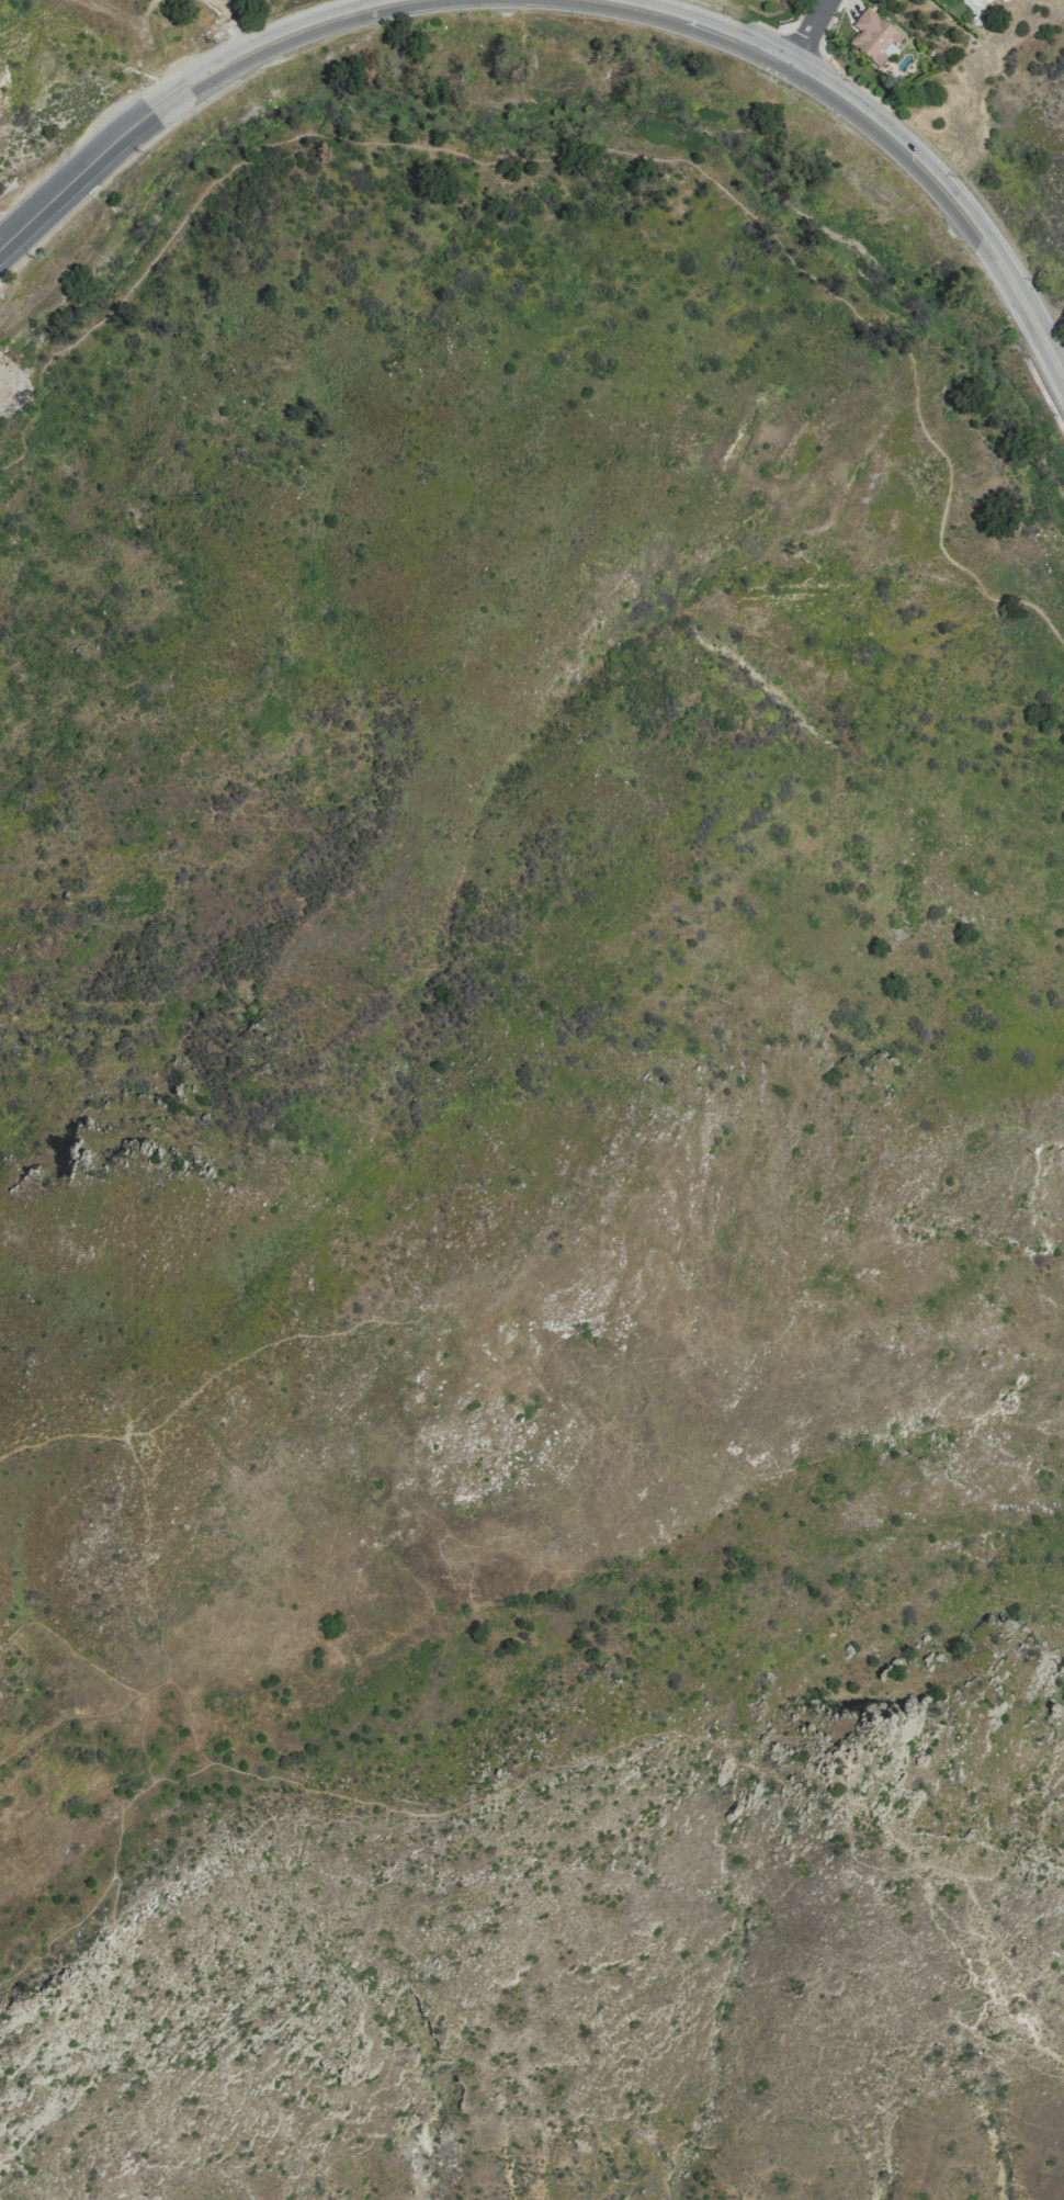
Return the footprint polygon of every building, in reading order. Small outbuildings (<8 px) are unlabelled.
[(896,46),(902,50),(893,60),(888,56),(880,67),(850,43),(859,33),(860,34),(862,32),(854,25),(858,20),(869,5),(905,36),(896,46)]
